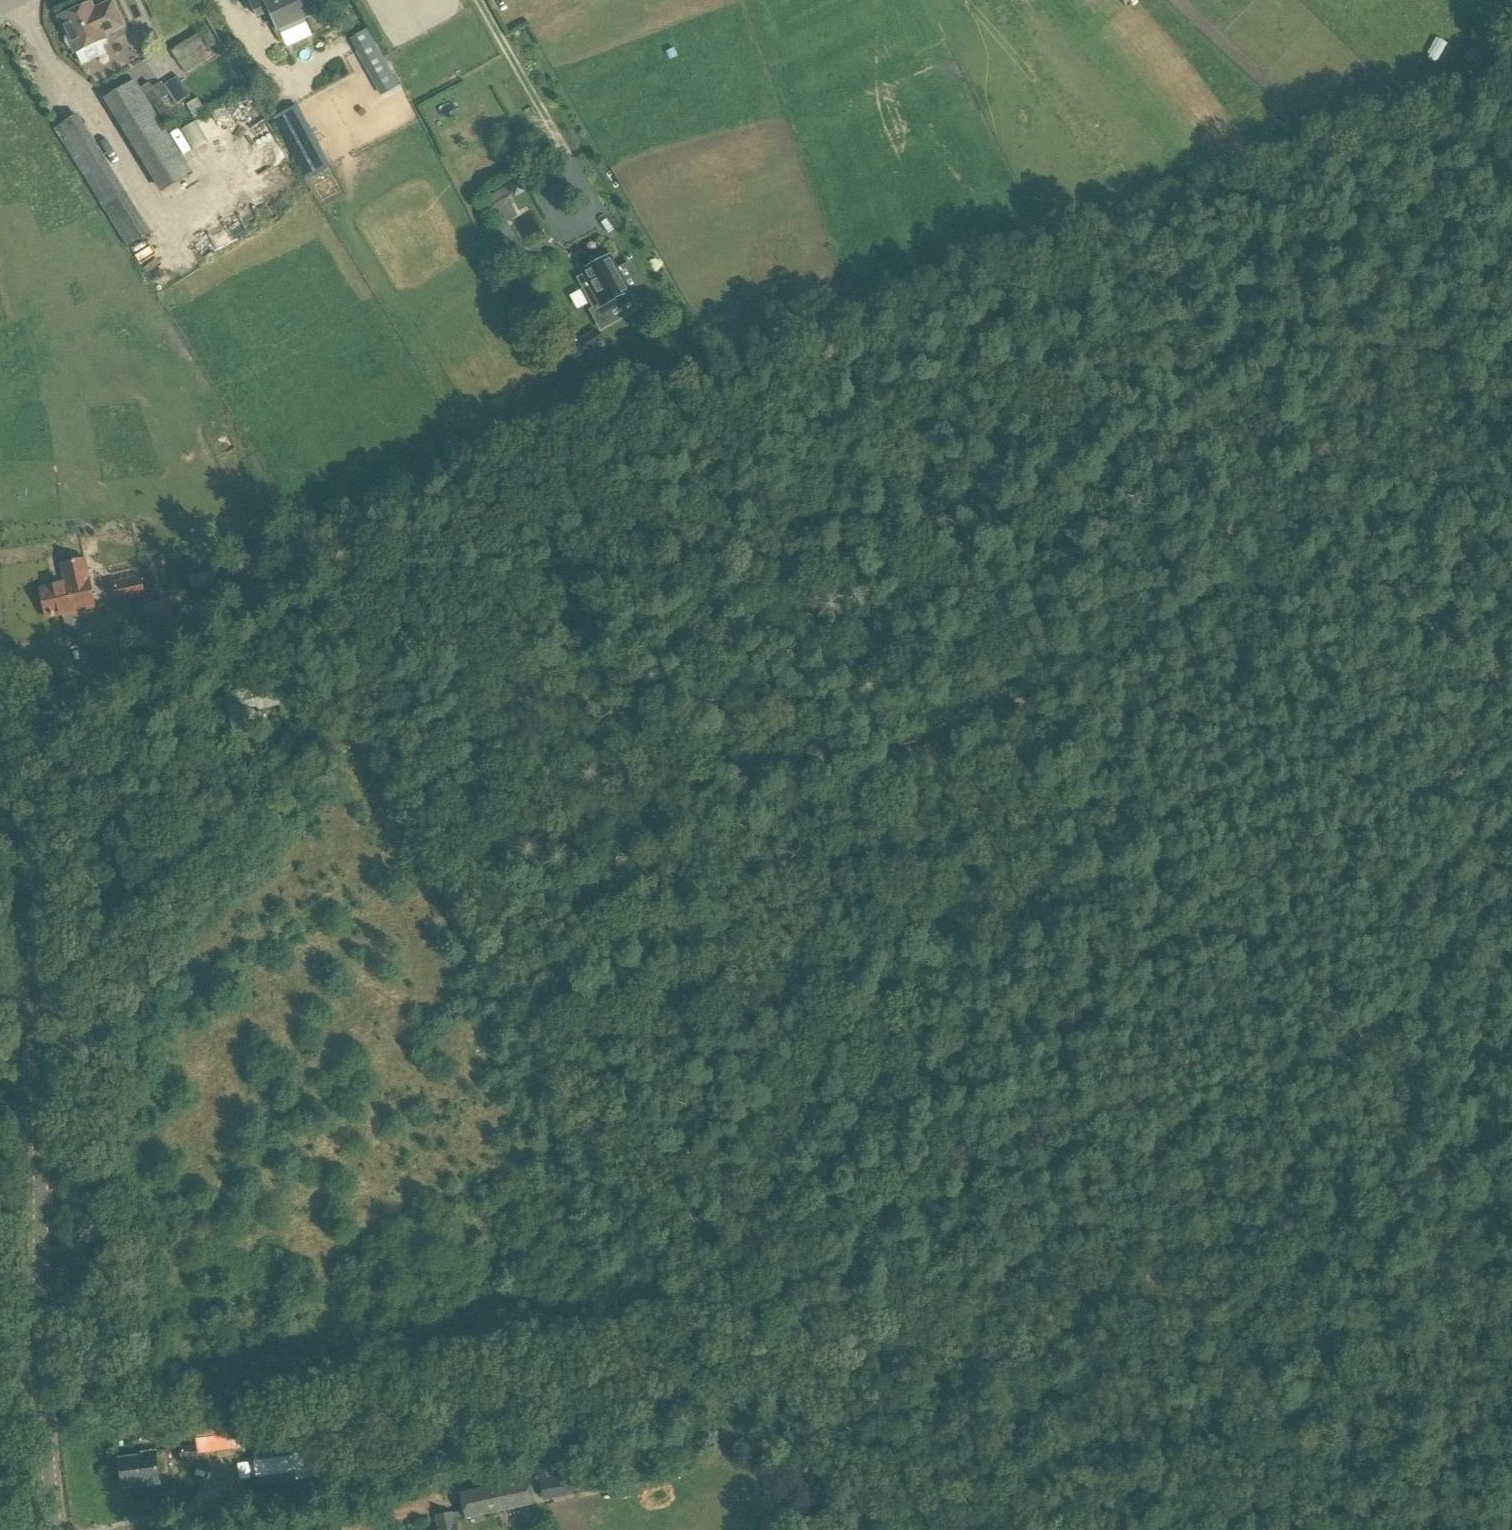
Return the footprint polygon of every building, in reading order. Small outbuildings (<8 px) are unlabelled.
[(72,48),(74,49),(75,52),(108,37),(107,34),(125,26),(113,0),(95,8),(92,2),(59,17),(68,35),(67,37),(67,38),(67,39),(67,41),(68,42),(68,44),(69,46),(71,47),(72,48)] [(258,15),(270,9),(277,27),(320,8),(317,0),(251,0),(258,15)] [(1475,69),(1495,49),(1482,36),(1462,56),(1475,69)] [(104,93),(156,193),(189,175),(137,76),(104,93)] [(145,91),(152,107),(166,101),(170,108),(189,99),(178,76),(145,91)] [(80,169),(102,156),(78,116),(56,129),(80,169)] [(296,123),(284,130),(304,166),(316,160),(296,123)] [(633,299),(629,291),(630,291),(610,256),(582,271),(602,307),(603,306),(607,314),(633,299)] [(574,361),(585,354),(590,362),(610,349),(597,330),(578,343),(576,339),(565,346),(574,361)] [(65,585),(40,591),(47,621),(96,610),(92,590),(91,591),(84,561),(61,566),(65,585)] [(216,574),(192,578),(196,606),(206,604),(205,599),(219,597),(216,574)] [(140,578),(112,584),(117,605),(146,598),(140,578)] [(260,687),(226,694),(234,730),(248,727),(258,724),(255,711),(279,705),(280,712),(303,707),(297,678),(260,687)] [(428,780),(418,785),(427,802),(437,797),(428,780)] [(199,1445),(181,1449),(181,1461),(201,1460),(200,1453),(252,1446),(247,1418),(195,1425),(199,1445)] [(156,1456),(120,1460),(123,1486),(159,1483),(158,1476),(172,1475),(169,1449),(156,1450),(156,1456)] [(599,1472),(542,1482),(545,1499),(604,1489),(599,1472)] [(530,1481),(462,1495),(466,1520),(534,1506),(530,1481)] [(440,1529),(461,1529),(457,1510),(439,1513),(443,1529),(440,1529)]
